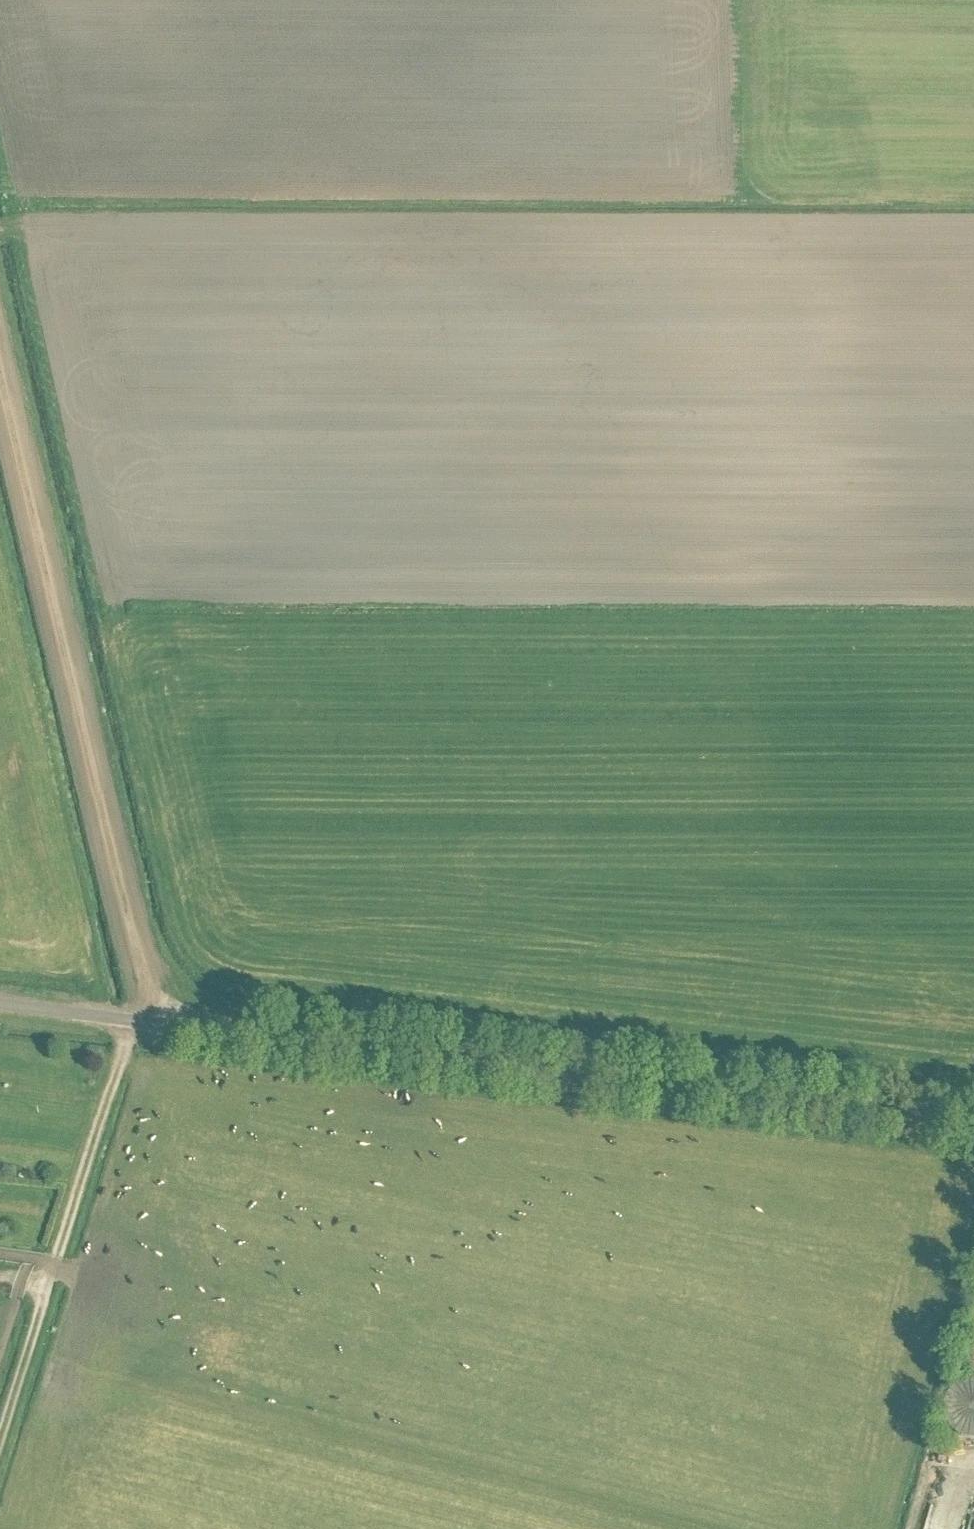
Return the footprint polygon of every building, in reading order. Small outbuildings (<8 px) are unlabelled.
[(941,1412),(941,1416),(942,1420),(944,1424),(946,1428),(948,1431),(951,1434),(955,1437),(958,1439),(962,1440),(967,1441),(971,1441),(973,1441),(973,1382),(971,1382),(967,1382),(962,1383),(958,1384),(955,1386),(951,1389),(948,1392),(946,1395),(944,1399),(942,1403),(941,1407),(941,1412)]
